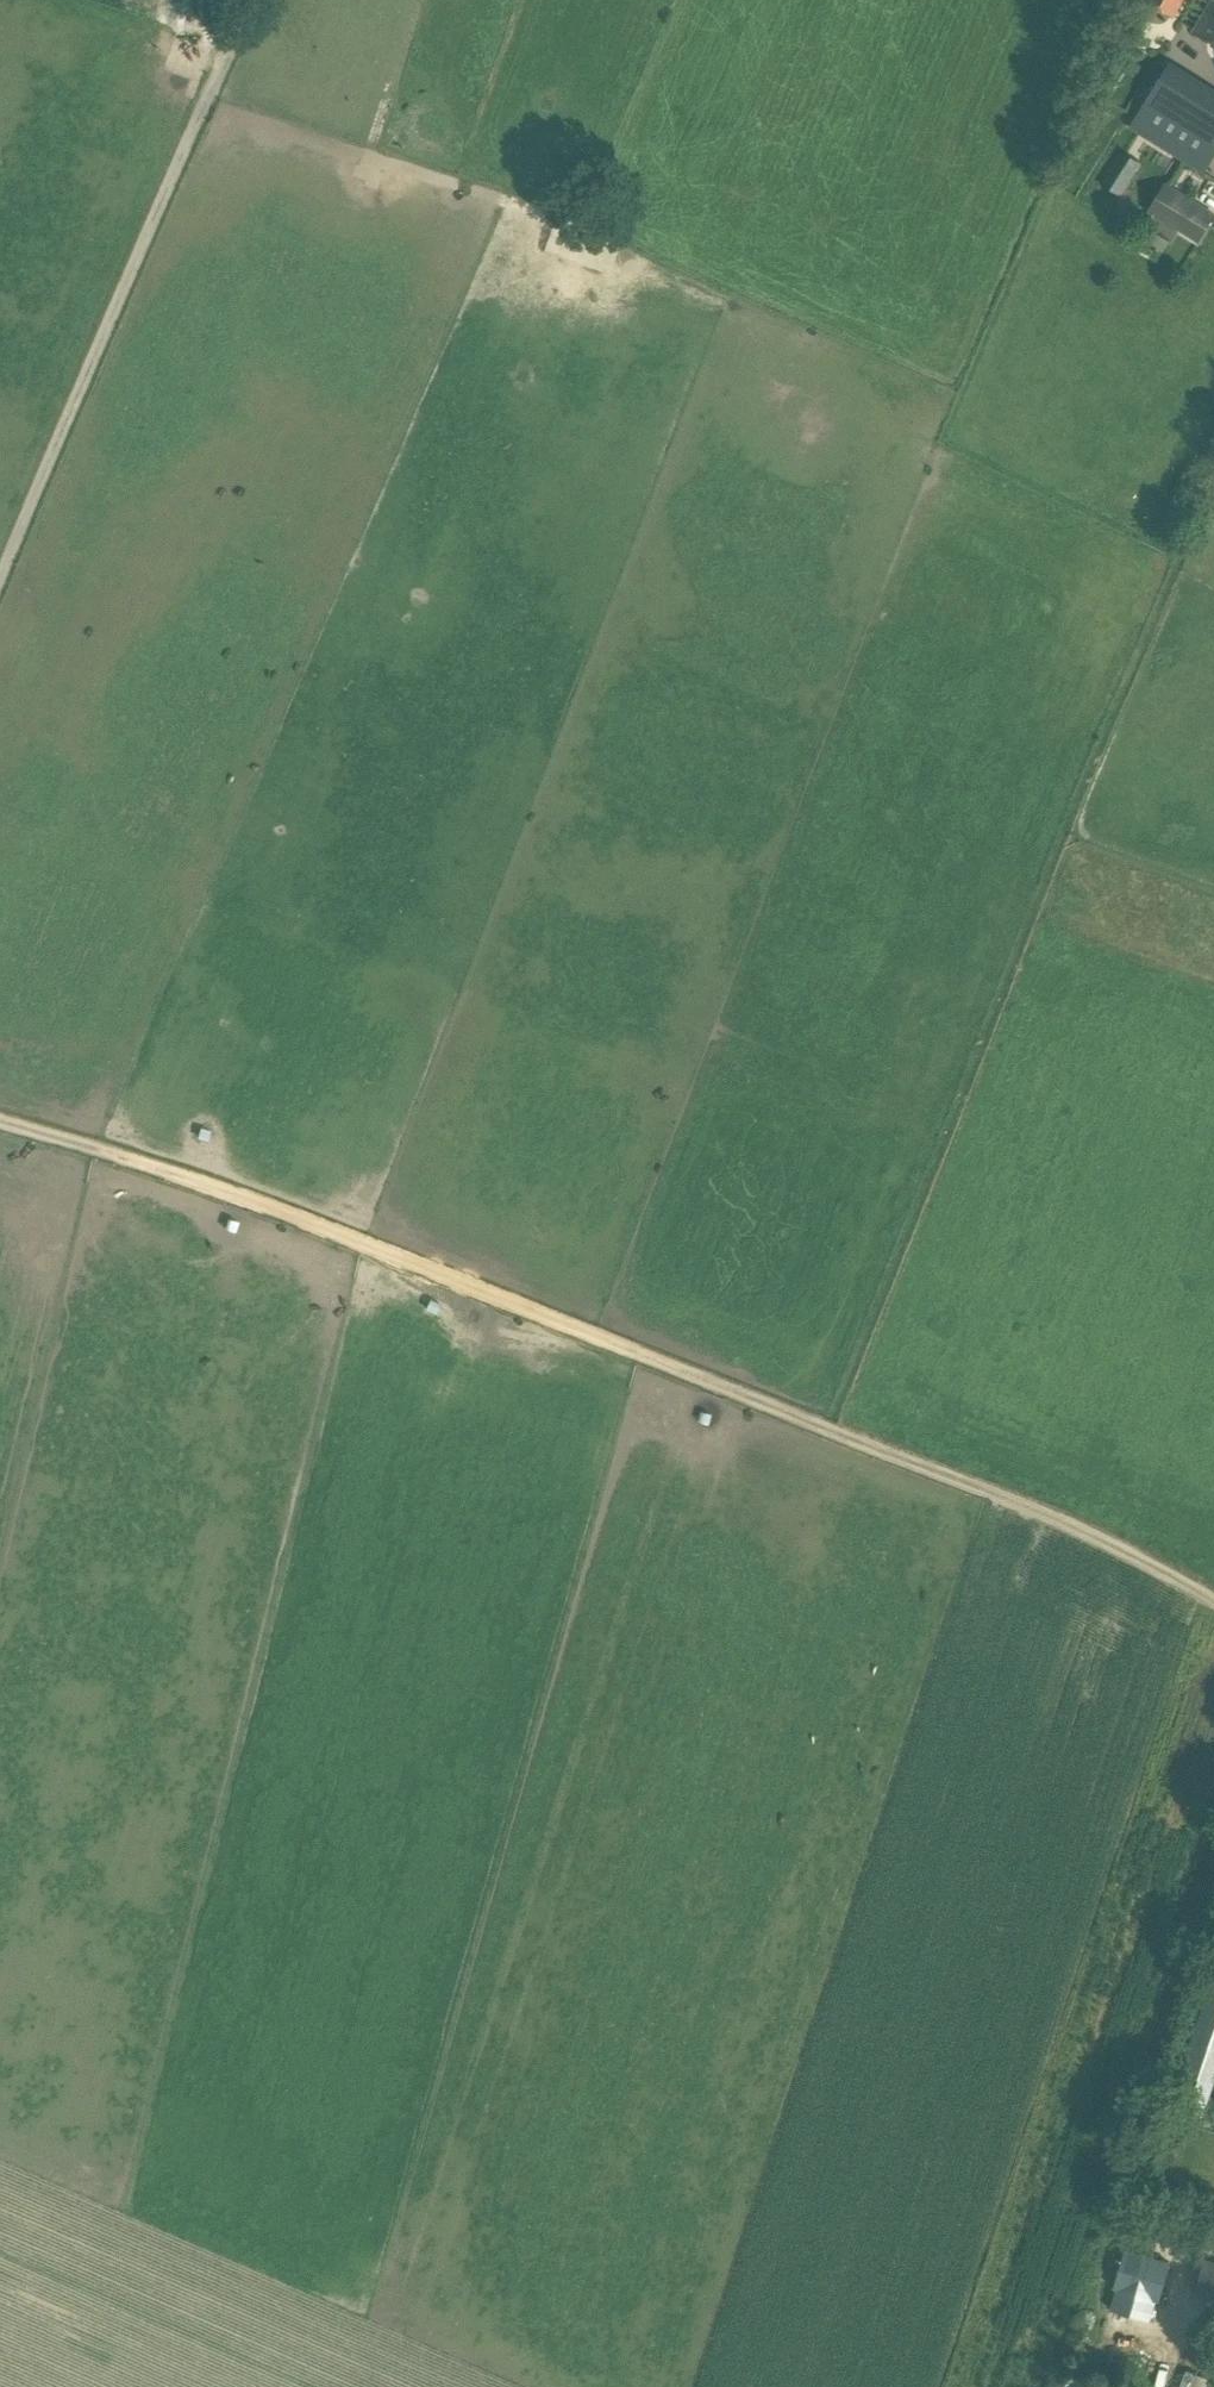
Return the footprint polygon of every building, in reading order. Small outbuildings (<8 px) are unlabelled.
[(1143,0),(1175,20),(1186,0),(1144,0),(1143,0)] [(1195,30),(1213,41),(1213,0),(1195,30)] [(1130,129),(1204,175),(1213,159),(1213,134),(1183,114),(1179,112),(1201,78),(1173,61),(1152,95),(1130,129)] [(1120,154),(1102,185),(1120,196),(1138,165),(1120,154)] [(1170,187),(1152,213),(1197,241),(1213,213),(1170,187)] [(1168,2106),(1203,2119),(1213,2086),(1213,1973),(1168,2106)] [(1162,2291),(1170,2263),(1125,2249),(1113,2288),(1117,2289),(1110,2310),(1149,2321),(1155,2301),(1159,2302),(1162,2291)] [(1196,2292),(1210,2296),(1213,2297),(1213,2266),(1204,2263),(1196,2292)]
